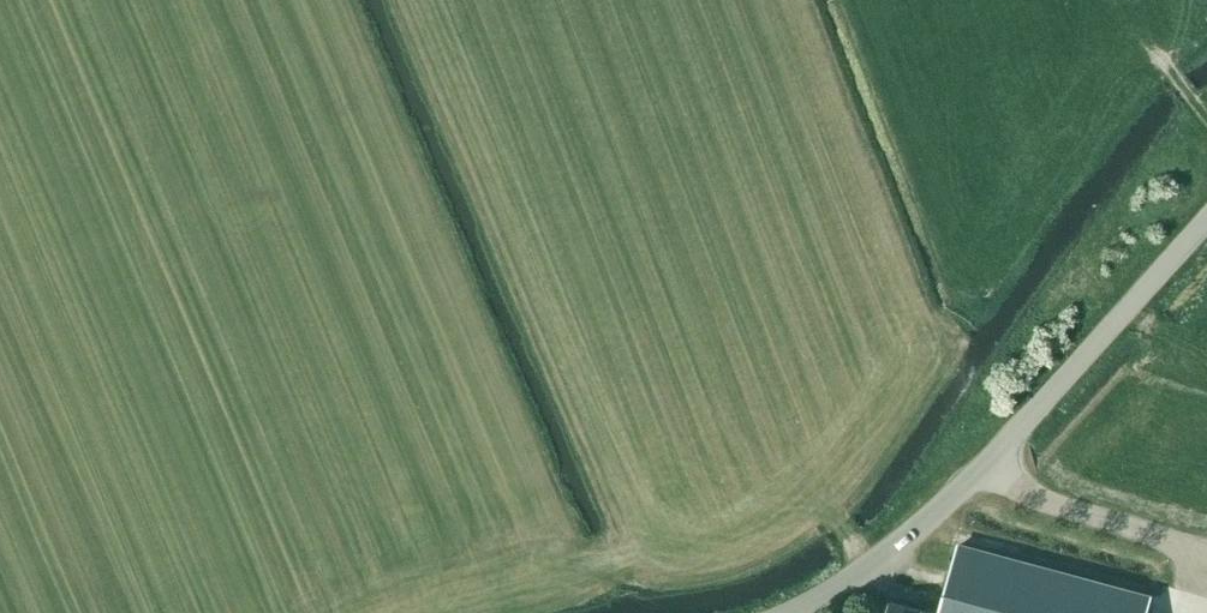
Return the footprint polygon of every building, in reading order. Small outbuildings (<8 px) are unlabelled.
[(1152,600),(955,547),(937,612),(1149,612),(1152,600)] [(920,612),(921,610),(891,602),(888,612),(925,612),(920,612)]
